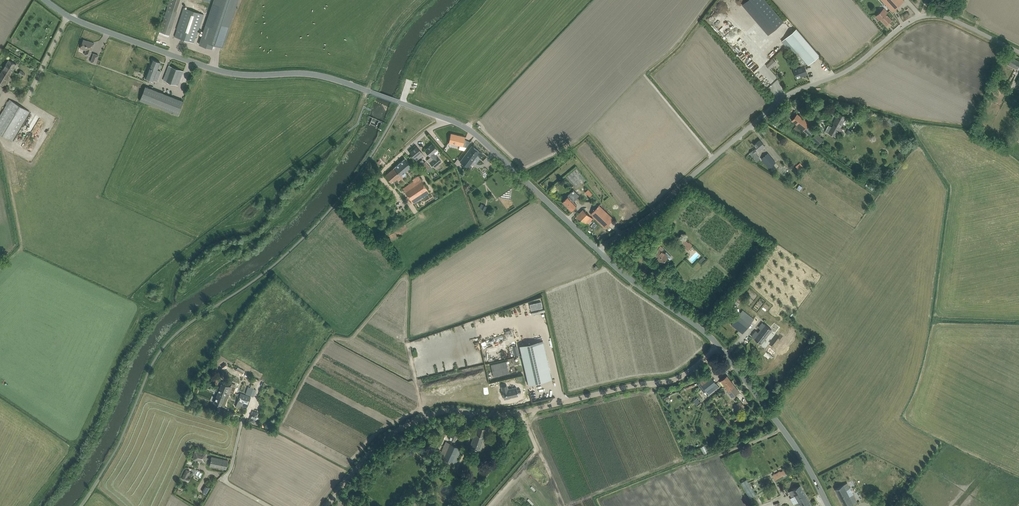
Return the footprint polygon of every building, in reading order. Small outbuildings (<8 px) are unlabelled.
[(169,35),(177,12),(176,11),(180,0),(170,0),(159,31),(169,35)] [(199,44),(212,49),(213,44),(221,47),(237,0),(213,0),(199,44)] [(742,4),(768,34),(784,21),(766,0),(747,0),(742,4)] [(893,12),(904,1),(903,0),(882,0),(893,12)] [(175,36),(194,43),(203,14),(184,8),(175,36)] [(886,14),(888,12),(884,8),(881,11),(876,16),(879,20),(881,19),(886,24),(892,19),(886,14)] [(786,39),(782,41),(795,56),(799,54),(808,65),(820,55),(797,28),(785,38),(786,39)] [(85,54),(90,56),(94,43),(88,40),(87,41),(83,39),(80,48),(86,50),(85,54)] [(776,83),(748,54),(742,60),(749,66),(748,67),(769,89),(776,83)] [(1012,57),(1008,64),(1017,69),(1018,66),(1018,61),(1012,57)] [(4,87),(10,77),(9,76),(16,64),(9,59),(0,74),(0,85),(4,87)] [(152,59),(145,77),(157,82),(161,71),(157,70),(160,62),(152,59)] [(773,59),(766,65),(769,69),(776,62),(773,59)] [(797,68),(793,69),(797,77),(803,75),(803,76),(808,74),(804,65),(801,66),(801,64),(796,66),(797,68)] [(169,66),(163,80),(178,85),(183,71),(169,66)] [(998,91),(1002,85),(996,81),(992,88),(998,91)] [(145,86),(140,100),(178,115),(183,101),(145,86)] [(0,115),(0,134),(12,141),(29,111),(9,99),(0,115)] [(788,110),(782,116),(785,119),(791,112),(788,110)] [(829,125),(825,131),(829,133),(833,135),(835,136),(840,127),(847,117),(843,115),(839,112),(833,123),(834,124),(832,127),(829,125)] [(804,130),(813,118),(808,114),(804,119),(797,113),(792,120),(804,130)] [(803,132),(806,134),(807,133),(811,137),(816,132),(808,125),(803,132)] [(34,129),(29,143),(33,145),(39,131),(34,129)] [(463,146),(466,147),(470,142),(464,139),(465,137),(451,133),(449,142),(463,146)] [(818,144),(823,139),(816,133),(811,138),(818,144)] [(753,150),(750,153),(754,157),(757,155),(755,153),(764,145),(760,140),(754,145),(756,148),(753,151),(753,150)] [(437,156),(435,154),(437,153),(438,152),(438,151),(438,150),(437,149),(432,143),(424,150),(430,156),(433,159),(429,162),(434,167),(441,161),(437,156)] [(473,161),(476,163),(483,154),(480,152),(480,151),(472,145),(460,162),(468,168),(473,161)] [(416,160),(424,154),(417,146),(409,152),(416,160)] [(772,166),(776,163),(768,153),(762,159),(769,168),(770,167),(772,166)] [(405,172),(411,166),(405,158),(385,175),(392,183),(396,179),(398,181),(406,174),(405,172)] [(425,161),(424,162),(422,160),(419,163),(425,170),(430,166),(425,161)] [(586,180),(576,168),(566,176),(576,188),(586,180)] [(411,187),(405,191),(413,203),(423,197),(430,192),(418,176),(413,180),(414,181),(413,182),(409,184),(411,187)] [(566,198),(562,202),(571,211),(575,207),(577,205),(573,202),(579,195),(573,189),(567,195),(568,196),(566,198)] [(599,205),(591,214),(605,227),(613,219),(599,205)] [(583,209),(576,216),(586,226),(593,219),(583,209)] [(689,242),(688,243),(684,238),(680,242),(688,250),(692,245),(689,242)] [(657,258),(662,263),(667,258),(669,261),(672,258),(672,257),(667,252),(665,253),(664,253),(662,251),(664,249),(659,244),(661,243),(658,240),(653,245),(657,250),(652,255),(656,258),(657,258)] [(667,278),(672,272),(669,269),(663,274),(667,278)] [(731,309),(743,293),(740,291),(727,305),(731,309)] [(731,325),(742,334),(754,319),(743,310),(731,325)] [(758,332),(756,331),(752,336),(761,343),(771,330),(762,323),(759,328),(761,329),(758,332)] [(528,384),(552,379),(543,340),(520,346),(528,384)] [(774,356),(778,351),(772,347),(768,352),(774,356)] [(506,361),(491,364),(493,376),(509,373),(506,361)] [(244,372),(244,371),(238,367),(237,369),(236,371),(239,373),(240,374),(241,374),(243,375),(244,373),(244,372)] [(702,384),(699,386),(704,393),(707,391),(711,387),(714,390),(719,387),(716,384),(709,374),(700,382),(702,384)] [(724,384),(725,386),(728,384),(732,381),(727,375),(721,380),(724,384)] [(728,384),(725,386),(728,390),(727,391),(732,397),(739,392),(735,387),(735,388),(734,386),(735,385),(732,381),(728,384)] [(231,385),(230,386),(222,383),(219,389),(225,391),(227,392),(226,393),(229,393),(229,392),(233,394),(240,397),(245,398),(249,400),(250,397),(241,393),(241,395),(238,394),(234,392),(236,387),(231,385)] [(257,390),(255,390),(256,389),(248,386),(245,394),(253,397),(253,396),(254,396),(257,390)] [(519,386),(505,389),(507,398),(513,397),(512,397),(521,395),(520,393),(523,392),(523,388),(520,389),(519,386)] [(225,391),(219,389),(215,400),(214,402),(224,406),(229,393),(226,393),(227,392),(225,391)] [(240,397),(237,403),(247,406),(249,400),(245,398),(240,397)] [(745,406),(741,402),(736,406),(739,410),(745,406)] [(454,427),(449,439),(455,442),(460,430),(457,428),(458,426),(458,427),(460,423),(449,419),(450,420),(449,422),(456,425),(454,427)] [(474,434),(470,447),(479,450),(484,437),(483,437),(486,429),(478,426),(475,434),(474,434)] [(439,455),(439,456),(456,464),(463,449),(445,441),(442,448),(439,455)] [(702,449),(705,455),(710,453),(706,446),(702,449)] [(195,452),(193,459),(204,461),(206,454),(195,452)] [(219,458),(212,456),(211,461),(208,461),(207,465),(209,465),(209,466),(216,467),(226,469),(228,460),(219,458)] [(786,473),(784,470),(781,472),(780,471),(772,475),(774,480),(786,473)] [(860,489),(875,482),(871,473),(856,479),(860,489)] [(749,498),(755,495),(746,479),(741,482),(749,498)] [(835,489),(844,505),(850,505),(857,502),(853,495),(849,497),(846,490),(850,489),(847,483),(840,487),(835,489)] [(792,497),(790,498),(794,504),(795,504),(796,505),(811,505),(812,505),(800,485),(789,492),(792,497)] [(203,493),(208,496),(212,489),(207,486),(203,493)] [(869,489),(861,492),(865,502),(873,499),(869,489)]
